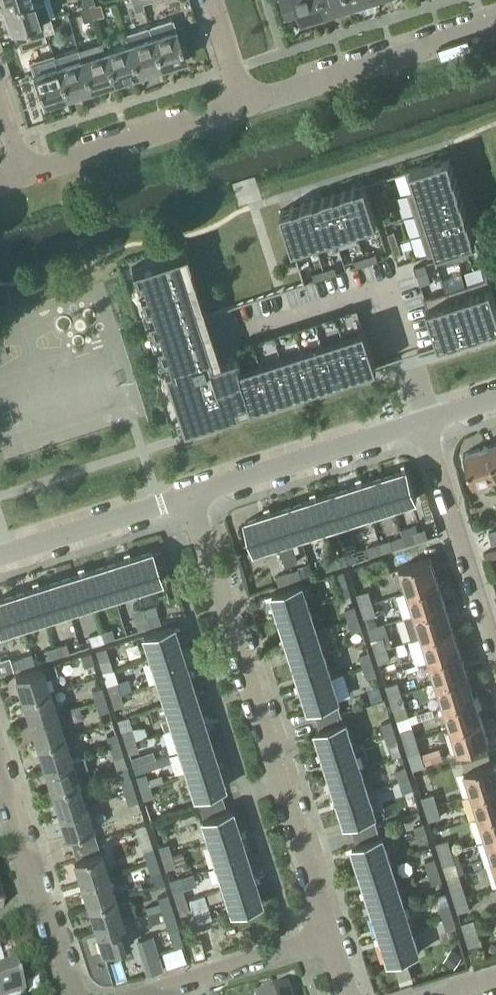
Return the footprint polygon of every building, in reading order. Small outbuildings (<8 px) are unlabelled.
[(2,7),(9,30),(10,30),(11,30),(39,22),(40,22),(40,21),(49,18),(43,0),(25,0),(2,7)] [(88,7),(95,5),(94,0),(82,0),(84,8),(88,7)] [(134,6),(136,12),(144,10),(142,4),(141,0),(132,0),(134,6)] [(326,13),(321,0),(280,0),(285,14),(296,10),(300,21),(326,13)] [(350,5),(349,0),(321,0),(326,13),(350,5)] [(95,5),(89,7),(93,20),(104,16),(101,8),(100,4),(95,5)] [(84,8),(80,10),(81,14),(83,23),(93,20),(89,7),(84,8)] [(40,22),(39,22),(43,35),(53,31),(49,18),(40,21),(40,22)] [(171,19),(146,26),(158,67),(184,59),(171,19)] [(39,22),(11,30),(15,43),(43,35),(39,22)] [(146,26),(123,34),(126,43),(125,43),(135,74),(158,67),(146,26)] [(100,43),(76,50),(79,58),(88,88),(112,81),(102,50),(100,43)] [(125,43),(102,50),(112,81),(135,74),(125,43)] [(76,50),(54,57),(56,65),(55,65),(65,96),(88,88),(79,58),(76,50)] [(53,55),(29,62),(32,72),(31,72),(40,103),(65,96),(55,65),(56,65),(54,57),(53,55)] [(422,165),(406,171),(406,172),(412,191),(408,193),(408,194),(456,178),(449,157),(433,162),(432,159),(422,162),(422,165)] [(462,199),(456,178),(408,194),(415,214),(462,199)] [(355,187),(343,191),(357,234),(378,227),(379,227),(372,205),(365,185),(365,184),(355,187)] [(381,190),(374,192),(377,204),(385,201),(381,190)] [(357,234),(343,191),(323,197),(337,240),(357,234)] [(323,197),(302,204),(316,247),(337,240),(323,197)] [(462,199),(415,214),(421,235),(469,220),(462,199)] [(385,201),(377,204),(378,205),(381,215),(382,215),(389,213),(385,201)] [(302,204),(281,211),(286,227),(283,228),(286,238),(289,237),(294,254),(296,253),(316,247),(302,204)] [(476,241),(469,220),(421,235),(428,256),(476,241)] [(387,233),(391,245),(398,242),(395,231),(387,233)] [(398,242),(391,245),(394,256),(395,256),(402,254),(398,242)] [(467,250),(456,254),(459,261),(470,258),(468,250),(467,250)] [(237,354),(218,360),(216,353),(203,315),(183,252),(176,254),(176,253),(130,267),(182,428),(253,406),(240,367),(241,367),(237,354)] [(378,260),(375,252),(364,255),(367,263),(378,260)] [(456,254),(445,257),(445,258),(447,265),(459,261),(456,254)] [(367,263),(364,255),(353,259),(355,267),(367,263)] [(425,264),(414,267),(416,275),(417,275),(428,271),(425,264)] [(337,273),(334,265),(323,268),(326,276),(337,273)] [(314,280),(326,276),(323,268),(312,272),(314,280)] [(466,285),(481,332),(495,328),(495,304),(488,278),(486,278),(466,285)] [(481,332),(466,284),(445,290),(461,338),(481,332)] [(461,338),(445,290),(424,297),(439,345),(461,338)] [(347,333),(343,334),(346,343),(355,373),(358,372),(377,366),(376,365),(372,352),(367,336),(366,332),(365,327),(363,328),(362,328),(347,333)] [(343,334),(323,341),(325,349),(335,379),(355,373),(346,343),(343,334)] [(323,341),(302,347),(305,356),(314,386),(335,379),(325,349),(323,341)] [(302,347),(281,354),(284,363),(294,392),(314,386),(305,356),(302,347)] [(281,354),(261,361),(273,399),(294,392),(284,363),(281,354)] [(241,367),(240,367),(253,406),(273,399),(261,361),(241,367)] [(465,453),(475,484),(495,477),(495,470),(488,446),(465,453)] [(408,472),(385,480),(393,506),(416,498),(408,472)] [(385,480),(362,487),(370,513),(393,506),(385,480)] [(362,487),(339,494),(347,520),(370,513),(362,487)] [(339,494),(316,502),(324,528),(347,520),(339,494)] [(316,502),(293,509),(301,535),(324,528),(316,502)] [(293,509),(270,516),(279,542),(278,543),(281,552),(285,566),(297,562),(290,539),(301,535),(293,509)] [(270,516),(247,524),(256,550),(278,543),(279,542),(270,516)] [(425,529),(414,533),(417,542),(428,539),(425,529)] [(390,540),(380,543),(383,553),(393,550),(390,540)] [(380,543),(367,547),(371,557),(383,553),(380,543)] [(151,553),(128,560),(136,587),(159,580),(156,568),(164,566),(159,551),(151,554),(151,553)] [(345,554),(334,558),(337,567),(348,564),(345,554)] [(334,558),(321,562),(325,571),(337,567),(334,558)] [(408,591),(437,582),(429,559),(400,568),(408,591)] [(128,560),(105,568),(113,595),(136,587),(128,560)] [(105,568),(82,575),(90,602),(113,595),(105,568)] [(299,569),(288,572),(291,582),(302,578),(299,569)] [(288,572),(276,576),(279,586),(291,582),(288,572)] [(337,587),(348,583),(344,572),(333,575),(337,587)] [(82,575),(59,582),(67,609),(90,602),(82,575)] [(59,582),(36,590),(44,616),(45,616),(67,609),(59,582)] [(308,609),(304,597),(314,594),(310,582),(273,594),(281,617),(308,609)] [(415,614),(444,605),(437,582),(408,591),(415,614)] [(36,590),(13,597),(21,624),(38,618),(44,616),(36,590)] [(361,606),(373,602),(369,591),(357,594),(361,606)] [(0,601),(0,630),(21,624),(13,597),(0,601)] [(365,618),(377,615),(373,602),(361,606),(365,618)] [(415,614),(404,618),(412,641),(422,637),(451,628),(444,605),(415,614)] [(155,607),(143,611),(145,617),(146,617),(149,627),(160,623),(155,607)] [(348,621),(359,618),(355,607),(344,610),(348,621)] [(288,640),(315,632),(308,609),(281,617),(288,640)] [(145,617),(134,621),(137,631),(149,627),(146,617),(145,617)] [(352,633),(362,630),(359,618),(348,621),(352,633)] [(150,658),(177,649),(169,626),(142,635),(150,658)] [(430,660),(458,651),(451,628),(422,637),(430,660)] [(111,629),(100,632),(103,642),(114,638),(111,629)] [(100,632),(88,636),(91,646),(103,642),(100,632)] [(296,664),(323,655),(315,632),(288,640),(296,664)] [(376,652),(387,648),(384,636),(372,640),(376,652)] [(65,643),(54,647),(57,657),(69,653),(65,643)] [(54,647),(43,650),(46,661),(57,657),(54,647)] [(99,662),(109,659),(105,648),(95,651),(99,662)] [(379,664),(391,660),(387,648),(376,652),(379,664)] [(157,681),(184,673),(177,649),(150,658),(157,681)] [(437,683),(466,674),(458,651),(430,660),(437,683)] [(363,668),(373,664),(369,652),(359,656),(363,668)] [(83,667),(94,664),(90,653),(80,656),(83,667)] [(303,687),(330,678),(323,655),(296,664),(303,687)] [(21,658),(10,662),(13,671),(24,668),(21,658)] [(22,700),(47,691),(44,679),(57,675),(53,664),(14,676),(22,700)] [(366,679),(377,675),(373,664),(363,668),(366,679)] [(164,704),(191,696),(184,673),(157,681),(164,704)] [(444,706),(473,697),(466,674),(437,683),(444,706)] [(310,710),(313,709),(336,702),(337,701),(330,678),(303,687),(310,710)] [(109,696),(120,693),(116,682),(106,686),(109,696)] [(390,698),(402,694),(398,682),(386,686),(390,698)] [(94,702),(105,698),(101,687),(91,691),(94,702)] [(29,723),(55,714),(47,691),(22,700),(29,723)] [(113,709),(124,705),(120,693),(109,696),(113,709)] [(394,710),(406,706),(402,694),(390,698),(394,710)] [(172,727),(199,719),(191,696),(164,704),(168,717),(159,721),(163,731),(172,728),(172,727)] [(451,729),(480,720),(473,697),(444,706),(451,729)] [(98,714),(108,710),(105,698),(94,702),(98,714)] [(317,720),(340,713),(336,702),(313,709),(317,720)] [(62,737),(59,726),(68,723),(64,712),(55,714),(29,723),(36,746),(62,737)] [(343,724),(340,713),(317,720),(321,731),(343,724)] [(411,724),(419,721),(417,714),(397,721),(405,745),(417,741),(412,728),(411,724)] [(127,717),(117,720),(124,742),(134,739),(127,717)] [(179,750),(206,742),(199,719),(172,727),(172,728),(179,750)] [(459,753),(488,744),(480,720),(451,729),(459,753)] [(385,736),(395,733),(391,721),(381,725),(385,736)] [(352,747),(349,735),(345,723),(343,724),(321,731),(318,732),(325,755),(352,747)] [(109,748),(119,745),(116,733),(105,736),(109,748)] [(388,747),(398,744),(395,733),(385,736),(388,747)] [(62,737),(36,746),(44,769),(70,760),(62,737)] [(128,754),(138,751),(134,739),(124,742),(128,754)] [(405,745),(413,772),(425,768),(417,741),(405,745)] [(186,774),(213,765),(206,742),(179,750),(183,765),(177,767),(180,776),(186,774)] [(113,759),(123,756),(119,745),(109,748),(113,759)] [(360,770),(355,754),(352,747),(325,755),(333,779),(360,770)] [(77,783),(73,772),(87,767),(83,756),(80,757),(70,760),(44,769),(51,792),(77,783)] [(495,788),(495,769),(494,762),(465,772),(472,795),(495,788)] [(195,796),(218,789),(221,788),(213,765),(186,774),(194,797),(195,797),(195,796)] [(410,780),(406,767),(395,770),(399,783),(410,780)] [(340,802),(367,793),(360,770),(333,779),(340,802)] [(160,775),(155,776),(147,779),(146,774),(135,777),(139,789),(149,785),(149,786),(163,781),(160,775)] [(124,794),(134,791),(130,779),(120,782),(124,794)] [(413,790),(410,780),(399,783),(403,793),(413,790)] [(58,815),(84,806),(77,783),(51,792),(58,815)] [(153,797),(149,786),(149,785),(139,789),(143,800),(153,797)] [(495,813),(495,788),(472,795),(480,818),(495,813)] [(198,808),(222,801),(218,789),(195,796),(195,797),(198,808)] [(127,805),(138,802),(134,791),(124,794),(127,805)] [(373,817),(375,816),(367,793),(340,802),(347,825),(350,824),(373,817)] [(425,809),(437,806),(434,794),(422,798),(425,809)] [(202,820),(225,812),(222,801),(198,808),(202,819),(202,820)] [(91,830),(92,830),(84,806),(58,815),(66,838),(69,837),(91,830)] [(429,821),(441,818),(437,806),(425,809),(429,821)] [(208,843),(235,835),(228,811),(225,812),(202,820),(202,819),(201,820),(208,843)] [(495,838),(495,813),(480,818),(487,841),(495,838)] [(376,827),(373,817),(350,824),(353,835),(376,827)] [(417,839),(427,836),(424,824),(414,827),(417,839)] [(380,837),(379,837),(376,827),(353,835),(356,845),(380,837)] [(94,841),(91,830),(69,837),(72,848),(94,841)] [(389,861),(384,846),(394,843),(391,834),(379,837),(380,837),(356,845),(357,846),(354,846),(361,869),(389,861)] [(216,867),(243,858),(235,835),(208,843),(216,867)] [(495,863),(495,838),(487,841),(494,864),(495,863)] [(440,855),(452,852),(448,840),(436,843),(440,855)] [(98,854),(94,841),(72,848),(76,861),(98,854)] [(161,858),(171,855),(168,844),(158,847),(161,858)] [(146,864),(156,861),(152,849),(142,852),(146,864)] [(444,867),(456,864),(452,852),(440,855),(444,867)] [(81,885),(107,876),(99,853),(98,854),(76,861),(74,862),(81,885)] [(165,870),(175,867),(171,855),(161,858),(165,870)] [(223,890),(250,881),(243,858),(216,867),(223,890)] [(428,873),(438,870),(435,859),(425,862),(428,873)] [(150,874),(159,871),(156,861),(146,864),(150,874)] [(396,884),(396,883),(389,861),(361,869),(369,892),(396,884)] [(432,885),(442,882),(438,870),(428,873),(432,885)] [(88,908),(114,899),(107,876),(81,885),(88,908)] [(250,881),(223,890),(230,913),(258,904),(250,881)] [(396,884),(369,892),(376,915),(403,907),(398,892),(396,884)] [(455,901),(466,898),(463,885),(451,889),(455,901)] [(176,905),(186,902),(182,890),(173,893),(176,905)] [(161,910),(170,907),(167,895),(157,898),(161,910)] [(455,901),(458,913),(470,909),(466,898),(455,901)] [(95,931),(121,922),(114,899),(88,908),(95,931)] [(180,915),(189,912),(186,902),(176,905),(180,915)] [(443,919),(453,916),(449,905),(440,908),(443,919)] [(170,907),(161,910),(173,949),(183,946),(170,907)] [(383,938),(410,930),(403,907),(376,915),(383,938)] [(456,927),(453,916),(443,919),(447,930),(456,927)] [(474,920),(462,924),(465,936),(469,948),(481,944),(474,920)] [(8,931),(5,922),(0,923),(0,933),(8,931)] [(121,922),(95,931),(103,954),(129,945),(121,922)] [(410,930),(383,938),(391,961),(418,953),(410,930)] [(144,962),(142,963),(146,976),(162,970),(158,958),(157,958),(144,962)] [(33,965),(22,969),(27,984),(38,981),(33,965)] [(13,966),(0,970),(0,994),(23,994),(13,966)]
